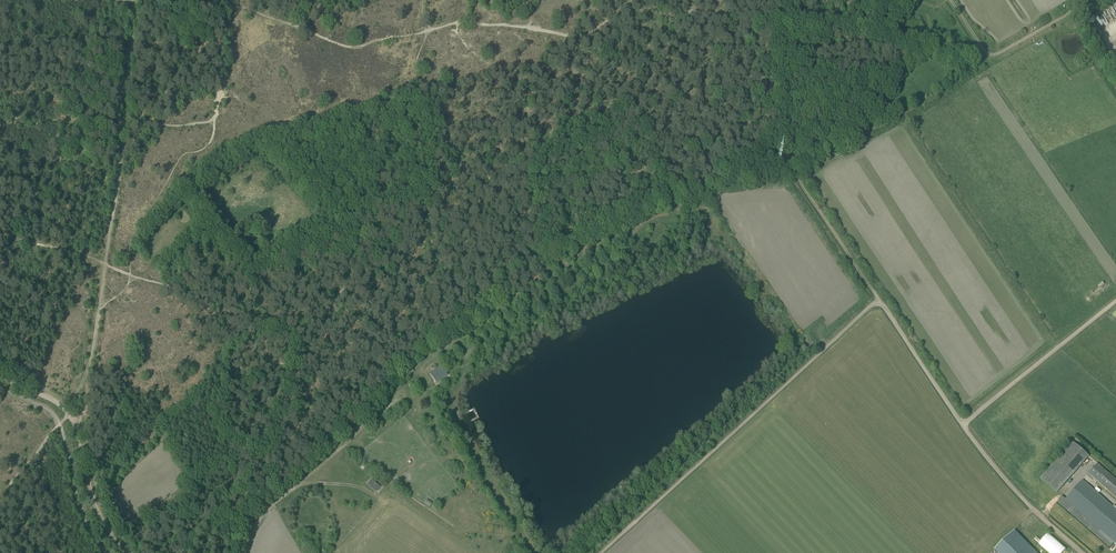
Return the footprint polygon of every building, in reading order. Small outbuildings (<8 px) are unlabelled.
[(1115,12),(1115,1),(1107,5),(1110,14),(1115,12)] [(448,375),(441,366),(430,373),(436,383),(448,375)] [(1057,492),(1089,456),(1072,441),(1040,477),(1057,492)] [(1097,463),(1088,473),(1115,498),(1115,479),(1097,463)] [(381,487),(372,479),(369,483),(378,490),(381,487)] [(1057,501),(1057,502),(1090,530),(1108,545),(1109,547),(1114,542),(1115,544),(1115,509),(1113,506),(1083,480),(1069,495),(1065,499),(1062,496),(1057,501)] [(429,508),(432,504),(427,499),(424,503),(429,508)] [(1014,530),(994,549),(998,552),(1036,552),(1014,530)] [(1067,549),(1048,533),(1039,544),(1050,552),(1063,552),(1067,549)]
